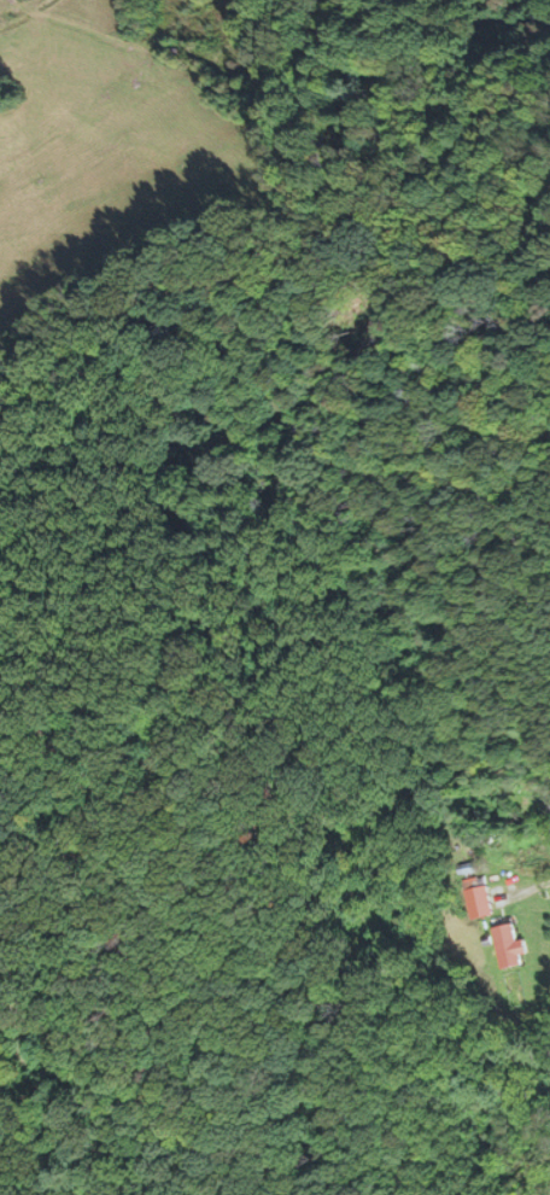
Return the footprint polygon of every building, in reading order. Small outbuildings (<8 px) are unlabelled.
[(524,965),(513,922),(492,927),(502,970),(524,965)]
